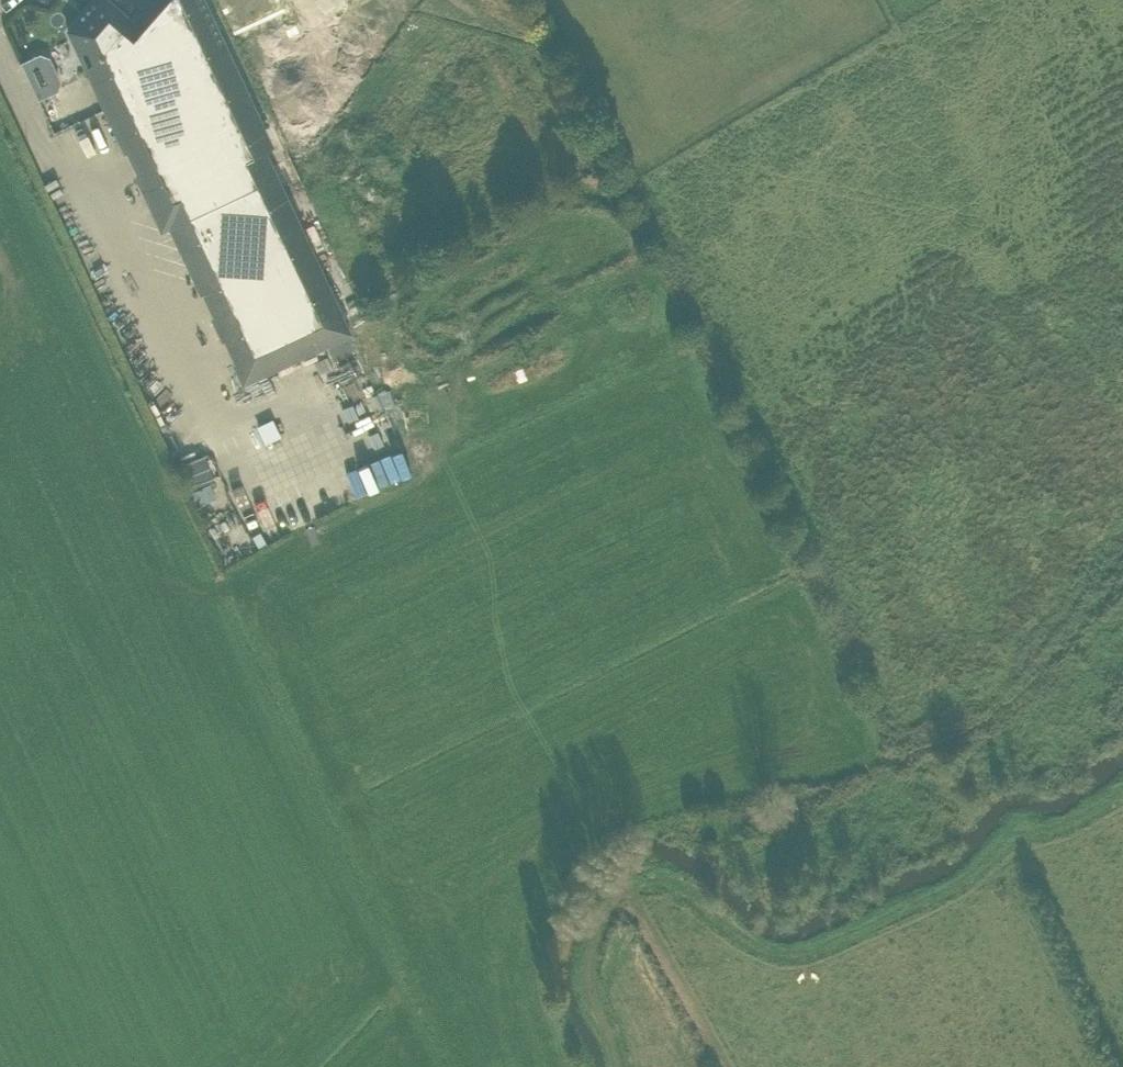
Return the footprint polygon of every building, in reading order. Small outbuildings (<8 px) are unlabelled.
[(204,0),(147,0),(131,19),(109,0),(95,0),(68,31),(78,53),(84,46),(97,57),(86,70),(123,149),(126,147),(138,172),(134,173),(161,231),(169,227),(201,296),(203,294),(213,315),(211,317),(223,342),(225,341),(235,362),(233,363),(244,386),(351,335),(264,151),(273,147),(204,0)] [(234,30),(283,7),(280,0),(220,0),(234,30)] [(39,55),(20,64),(37,101),(56,92),(60,83),(48,59),(39,55)]
